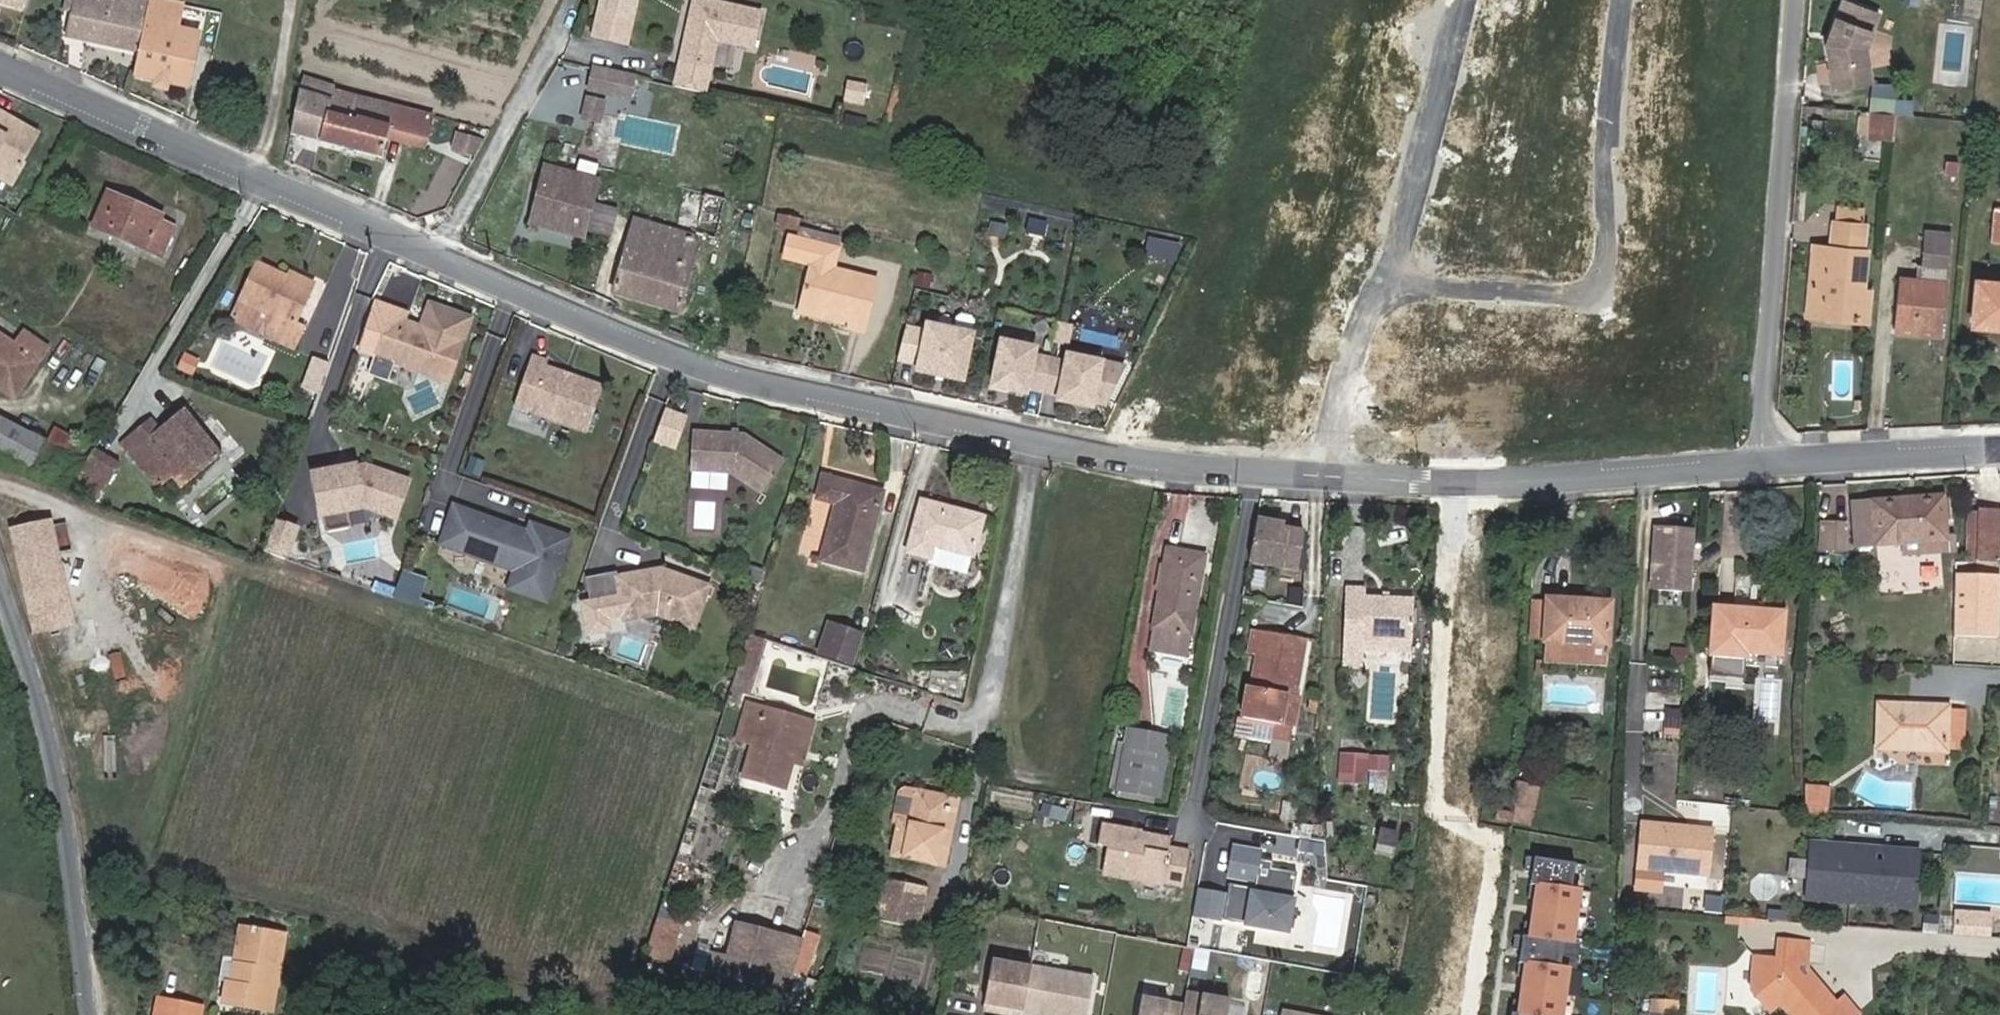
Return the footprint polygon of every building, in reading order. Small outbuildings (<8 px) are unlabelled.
[(24,10),(26,0),(0,0),(0,3),(24,10)] [(63,12),(74,14),(77,0),(65,0),(63,12)] [(150,0),(77,0),(74,14),(68,38),(138,53),(150,0)] [(133,75),(133,77),(190,89),(202,37),(178,32),(180,24),(184,6),(153,0),(150,0),(138,53),(133,75)] [(596,4),(623,11),(625,0),(597,0),(596,4)] [(727,0),(692,0),(679,57),(673,82),(706,90),(711,64),(718,37),(753,45),(761,8),(727,0)] [(1829,85),(1867,81),(1863,47),(1878,14),(1847,0),(1843,0),(1824,41),(1829,85)] [(593,4),(587,30),(616,37),(623,11),(596,4),(593,4)] [(204,28),(180,24),(178,32),(202,37),(204,28)] [(626,71),(587,61),(582,81),(611,88),(613,83),(622,86),(626,71)] [(386,140),(395,106),(336,90),(337,87),(304,77),(290,133),(382,156),(386,140)] [(866,84),(847,79),(843,94),(863,99),(866,84)] [(579,90),(574,110),(589,114),(594,94),(579,90)] [(435,117),(395,106),(386,140),(426,151),(429,141),(435,119),(435,117)] [(1,113),(0,116),(0,172),(4,174),(20,171),(23,165),(21,163),(38,134),(1,113)] [(1872,114),(1871,118),(1869,135),(1881,137),(1884,114),(1872,114)] [(1897,116),(1884,114),(1881,137),(1894,138),(1897,116)] [(1871,118),(1858,116),(1856,134),(1869,135),(1871,118)] [(442,122),(435,119),(429,141),(436,143),(442,122)] [(460,149),(472,152),(475,141),(463,137),(460,149)] [(562,152),(559,167),(579,172),(582,157),(562,152)] [(559,167),(550,165),(536,222),(582,234),(597,177),(579,172),(559,167)] [(11,185),(20,171),(4,174),(0,172),(0,179),(11,185)] [(697,242),(715,247),(727,195),(699,188),(697,198),(701,199),(697,218),(639,205),(614,294),(678,311),(697,242)] [(95,225),(159,254),(171,226),(157,219),(159,214),(109,192),(95,225)] [(589,235),(611,238),(615,207),(593,204),(589,235)] [(1836,206),(1834,223),(1866,226),(1867,210),(1836,206)] [(1993,211),(1990,239),(1999,240),(1999,211),(1993,211)] [(797,231),(800,218),(778,213),(776,226),(797,231)] [(1001,243),(1005,224),(989,222),(986,240),(1001,243)] [(1815,245),(1811,289),(1808,314),(1866,320),(1869,291),(1862,290),(1865,250),(1863,250),(1866,226),(1834,223),(1832,247),(1829,247),(1815,245)] [(808,265),(799,309),(849,320),(847,329),(865,333),(876,280),(830,270),(835,248),(787,236),(782,259),(808,265)] [(1925,236),(1924,243),(1948,244),(1949,238),(1925,236)] [(1924,243),(1922,265),(1944,268),(1947,269),(1948,244),(1924,243)] [(256,263),(241,300),(272,313),(264,332),(295,344),(304,323),(295,320),(309,285),(256,263)] [(1917,265),(1915,281),(1943,283),(1944,268),(1922,265),(1917,265)] [(1943,283),(1915,281),(1901,279),(1897,324),(1940,328),(1944,283),(1943,283)] [(1973,324),(1999,327),(1999,283),(1977,280),(1973,324)] [(272,313),(241,300),(233,319),(264,332),(272,313)] [(849,320),(799,309),(797,318),(847,329),(849,320)] [(423,325),(389,314),(376,352),(450,378),(463,340),(434,329),(428,332),(426,332),(423,325)] [(1067,323),(1057,321),(1054,333),(1064,336),(1067,323)] [(1073,324),(1067,323),(1064,336),(1054,333),(1052,342),(1068,346),(1073,324)] [(905,326),(898,358),(919,362),(917,370),(962,380),(971,341),(953,337),(955,330),(928,324),(926,331),(905,326)] [(1940,328),(1897,324),(1896,331),(1939,336),(1940,328)] [(953,337),(971,341),(972,333),(955,330),(953,337)] [(17,395),(47,349),(23,333),(16,344),(0,334),(0,383),(17,395)] [(1002,341),(992,386),(1025,393),(1027,387),(1059,394),(1058,400),(1092,408),(1093,402),(1105,404),(1123,367),(1068,355),(1066,363),(1034,356),(1035,348),(1002,341)] [(180,354),(174,371),(192,377),(198,360),(180,354)] [(549,363),(533,358),(515,408),(588,434),(604,389),(547,369),(549,363)] [(184,411),(158,432),(152,424),(123,446),(149,480),(177,459),(193,480),(221,458),(184,411)] [(42,474),(56,447),(0,418),(0,453),(42,474)] [(744,434),(693,431),(691,470),(733,472),(763,491),(784,459),(744,434)] [(93,450),(80,472),(106,486),(118,465),(93,450)] [(464,474),(480,478),(484,461),(467,458),(464,474)] [(395,517),(408,481),(366,466),(315,476),(326,533),(353,528),(349,509),(363,506),(395,517)] [(68,493),(96,504),(106,486),(80,472),(68,493)] [(837,504),(823,561),(860,571),(881,492),(820,476),(814,498),(837,504)] [(1940,497),(1872,502),(1850,504),(1853,545),(1875,544),(1914,542),(1916,554),(1953,551),(1951,535),(1943,536),(1940,497)] [(932,546),(972,557),(982,518),(922,502),(909,552),(929,558),(932,546)] [(518,528),(454,506),(440,544),(516,571),(510,587),(528,594),(531,584),(550,591),(557,569),(564,566),(561,559),(568,537),(532,525),(529,532),(527,537),(516,533),(518,528)] [(1999,560),(1999,512),(1980,511),(1978,559),(1999,560)] [(9,527),(29,596),(68,585),(47,516),(9,527)] [(1284,527),(1257,522),(1250,563),(1297,572),(1304,536),(1283,532),(1284,527)] [(294,531),(273,523),(262,554),(284,561),(294,531)] [(1820,548),(1845,550),(1847,524),(1822,523),(1820,548)] [(1652,590),(1691,593),(1695,529),(1656,526),(1652,590)] [(529,532),(518,528),(516,533),(527,537),(529,532)] [(1164,629),(1161,641),(1160,649),(1189,655),(1205,554),(1167,548),(1153,627),(1164,629)] [(660,568),(616,577),(625,619),(657,612),(693,625),(707,585),(660,568)] [(416,607),(425,579),(400,571),(391,598),(416,607)] [(531,584),(528,594),(546,600),(550,591),(531,584)] [(1362,635),(1411,637),(1412,598),(1365,595),(1364,586),(1347,586),(1343,660),(1361,661),(1361,645),(1362,635)] [(1546,600),(1532,599),(1531,638),(1544,639),(1546,600)] [(1610,602),(1546,600),(1544,639),(1544,661),(1609,663),(1610,602)] [(1710,655),(1746,657),(1746,653),(1780,654),(1784,611),(1714,608),(1710,655)] [(861,629),(841,622),(830,651),(850,659),(861,629)] [(1977,648),(1977,626),(1957,626),(1957,649),(1977,648)] [(1151,639),(1161,641),(1164,629),(1153,627),(1151,639)] [(1261,687),(1253,685),(1250,685),(1244,716),(1294,725),(1300,694),(1296,693),(1289,692),(1294,661),(1302,662),(1304,662),(1308,637),(1264,630),(1259,654),(1267,656),(1261,687)] [(765,637),(748,631),(726,698),(742,704),(765,637)] [(1411,649),(1411,637),(1362,635),(1361,645),(1411,649)] [(1259,654),(1253,685),(1261,687),(1267,656),(1259,654)] [(1289,692),(1296,693),(1302,662),(1294,661),(1289,692)] [(959,694),(959,676),(926,675),(925,694),(959,694)] [(1949,706),(1877,702),(1877,717),(1876,745),(1876,747),(1947,750),(1947,746),(1948,721),(1949,708),(1949,706)] [(737,787),(781,801),(804,728),(784,723),(787,715),(749,704),(738,741),(750,744),(737,787)] [(1649,728),(1679,731),(1681,707),(1651,704),(1649,728)] [(1948,721),(1947,746),(1966,746),(1968,708),(1949,708),(1948,721)] [(806,721),(804,721),(787,715),(784,723),(804,728),(806,721)] [(1130,730),(1121,787),(1159,794),(1168,736),(1130,730)] [(716,792),(730,743),(713,738),(699,787),(716,792)] [(1365,786),(1367,755),(1339,753),(1337,784),(1365,786)] [(1372,756),(1370,793),(1387,794),(1388,756),(1372,756)] [(1529,827),(1539,787),(1518,782),(1509,822),(1529,827)] [(1831,787),(1805,785),(1806,811),(1829,813),(1831,787)] [(890,822),(893,823),(901,824),(895,855),(934,863),(948,799),(916,792),(904,789),(900,792),(896,795),(890,822)] [(948,799),(934,863),(944,865),(957,801),(948,799)] [(1700,805),(1699,818),(1730,821),(1731,808),(1700,805)] [(1137,870),(1136,880),(1182,887),(1187,851),(1169,848),(1169,841),(1141,836),(1141,831),(1102,825),(1098,846),(1107,847),(1104,865),(1137,870)] [(1655,846),(1709,852),(1711,832),(1643,825),(1641,845),(1655,846)] [(1865,847),(1813,842),(1808,897),(1915,906),(1920,852),(1886,849),(1885,864),(1864,862),(1865,847)] [(1707,873),(1709,852),(1655,846),(1641,845),(1639,866),(1707,873)] [(1226,896),(1222,920),(1286,933),(1297,874),(1272,869),(1273,863),(1256,859),(1258,852),(1233,847),(1227,878),(1255,883),(1253,890),(1228,885),(1226,896)] [(1885,864),(1886,849),(1865,847),(1864,862),(1885,864)] [(1569,968),(1561,967),(1565,940),(1573,942),(1581,889),(1573,888),(1577,862),(1527,856),(1526,871),(1533,872),(1529,897),(1537,898),(1534,922),(1526,920),(1523,934),(1516,933),(1514,948),(1521,949),(1517,975),(1525,976),(1522,1000),(1514,999),(1512,1014),(1562,1014),(1569,968)] [(1102,874),(1136,880),(1137,870),(1104,865),(1102,874)] [(899,885),(895,903),(919,907),(923,890),(899,885)] [(1226,896),(1197,891),(1193,915),(1222,920),(1226,896)] [(891,924),(915,929),(919,907),(895,903),(891,924)] [(670,961),(681,915),(655,909),(645,956),(670,961)] [(1990,911),(1954,911),(1954,934),(1990,935),(1990,911)] [(238,919),(233,943),(239,945),(244,920),(238,919)] [(222,973),(218,993),(268,1004),(285,930),(244,920),(239,945),(233,943),(230,942),(229,949),(220,947),(215,972),(222,973)] [(718,976),(760,987),(765,969),(775,934),(733,923),(724,957),(718,976)] [(760,987),(779,992),(797,940),(775,934),(765,969),(760,987)] [(858,963),(874,968),(881,943),(865,938),(858,963)] [(1820,994),(1826,989),(1813,973),(1806,979),(1798,969),(1799,962),(1809,963),(1810,943),(1781,940),(1779,964),(1753,962),(1751,989),(1761,991),(1761,999),(1773,1013),(1783,1005),(1792,1014),(1859,1014),(1858,1013),(1845,998),(1839,1003),(1832,1009),(1820,994)] [(969,956),(961,1000),(1006,1008),(1005,1014),(1012,1014),(1022,1014),(1031,967),(969,956)] [(1808,968),(1809,963),(1799,962),(1798,969),(1806,979),(1813,973),(1808,968)] [(1031,967),(1022,1014),(1039,1014),(1040,1013),(1048,1014),(1086,1014),(1093,978),(1031,967)] [(164,1014),(179,1014),(184,994),(153,987),(147,1011),(164,1014)] [(1839,1003),(1826,989),(1820,994),(1832,1009),(1839,1003)] [(1186,992),(1184,1005),(1182,1014),(1227,1014),(1230,1000),(1186,992)] [(179,1014),(189,1014),(194,996),(184,994),(179,1014)] [(1649,997),(1648,1012),(1679,1014),(1680,999),(1649,997)] [(1184,1005),(1141,998),(1138,1014),(1182,1014),(1184,1005)] [(961,1000),(960,1006),(1005,1014),(1006,1008),(961,1000)]
